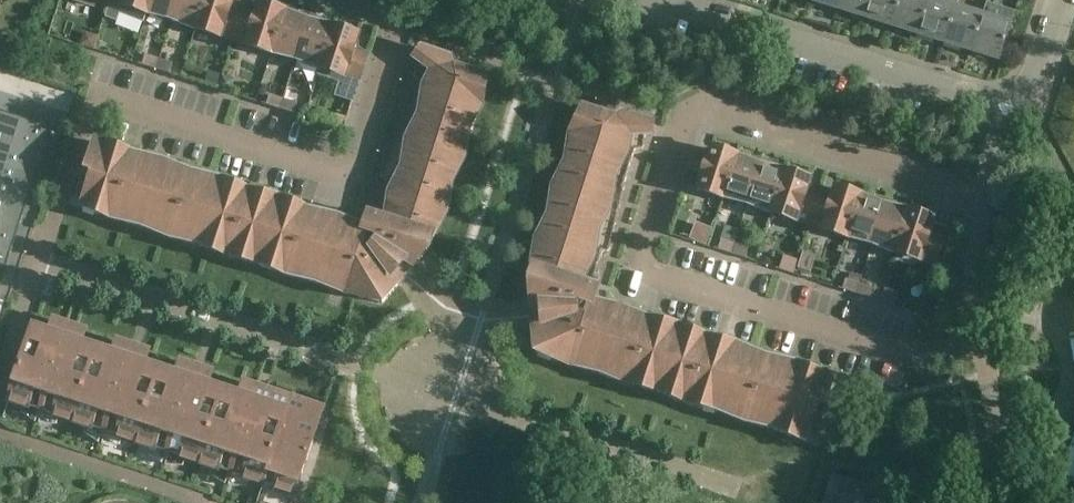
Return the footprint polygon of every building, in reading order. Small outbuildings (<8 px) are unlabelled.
[(94,8),(97,0),(67,0),(94,8)] [(106,17),(117,21),(119,15),(144,24),(147,15),(152,0),(111,0),(110,2),(106,17)] [(147,15),(148,15),(148,16),(149,16),(149,15),(155,17),(156,17),(162,19),(163,19),(172,21),(171,21),(172,22),(179,0),(152,0),(147,15)] [(172,22),(173,22),(173,21),(182,25),(181,25),(182,25),(188,27),(188,28),(189,28),(195,30),(195,31),(196,31),(206,0),(179,0),(172,22)] [(196,31),(197,31),(203,32),(203,33),(204,33),(204,32),(210,34),(211,35),(211,34),(221,36),(220,37),(222,37),(234,41),(235,41),(243,16),(242,16),(242,15),(242,16),(230,12),(234,0),(206,0),(196,31)] [(812,2),(839,10),(842,0),(813,0),(812,2)] [(839,10),(866,19),(871,0),(842,0),(839,10)] [(866,19),(892,27),(901,0),(871,0),(866,19)] [(892,27),(919,35),(930,0),(901,0),(892,27)] [(919,35),(946,44),(957,7),(936,0),(930,0),(919,35)] [(243,16),(235,41),(235,42),(235,41),(247,45),(249,46),(249,45),(258,49),(259,50),(259,49),(265,52),(265,53),(266,52),(271,54),(271,55),(272,55),(286,12),(285,12),(260,6),(255,20),(243,17),(244,16),(243,16)] [(984,15),(957,7),(946,44),(972,52),(984,15)] [(286,12),(272,55),(273,55),(279,56),(279,57),(280,57),(286,58),(286,59),(287,59),(287,58),(296,60),(296,61),(309,22),(308,21),(308,22),(299,18),(298,17),(298,18),(293,16),(293,15),(292,15),(286,13),(287,12),(286,12)] [(984,15),(972,52),(999,61),(1011,24),(984,15)] [(309,22),(296,61),(297,61),(298,61),(306,64),(306,65),(307,65),(313,67),(312,67),(313,68),(313,67),(319,70),(320,71),(334,28),(333,27),(333,28),(327,26),(326,26),(321,25),(321,24),(320,24),(320,25),(310,22),(309,22)] [(321,71),(319,75),(342,82),(341,88),(356,93),(353,101),(356,93),(364,68),(367,58),(368,56),(366,55),(366,56),(354,52),(359,38),(358,37),(358,38),(335,28),(334,28),(320,71),(321,71)] [(85,33),(82,44),(93,47),(97,37),(85,33)] [(96,144),(78,200),(85,202),(83,210),(84,210),(84,211),(86,211),(91,213),(90,213),(91,214),(92,213),(96,215),(96,216),(97,216),(97,215),(99,216),(99,217),(100,216),(112,221),(112,222),(114,222),(127,225),(127,226),(128,226),(128,225),(129,226),(130,226),(136,227),(135,228),(136,228),(136,227),(142,229),(141,229),(144,230),(144,229),(149,231),(149,232),(150,232),(155,234),(156,234),(157,235),(158,235),(171,240),(170,241),(172,241),(172,240),(194,246),(195,246),(200,247),(200,248),(203,249),(203,248),(208,250),(207,250),(208,251),(209,250),(213,252),(213,253),(214,253),(216,253),(216,254),(217,253),(229,258),(229,259),(231,260),(231,259),(244,262),(243,263),(244,263),(244,262),(246,263),(247,263),(252,264),(252,265),(253,265),(253,264),(258,266),(260,267),(261,266),(271,271),(272,272),(272,271),(274,272),(273,272),(274,273),(274,272),(287,277),(287,278),(289,278),(289,277),(302,281),(303,281),(304,281),(304,282),(305,282),(305,281),(310,283),(311,283),(316,284),(316,285),(319,286),(319,285),(324,287),(324,288),(325,288),(325,287),(330,289),(330,290),(331,290),(332,290),(332,291),(333,291),(345,296),(347,297),(347,296),(359,299),(365,300),(365,301),(366,301),(369,302),(370,302),(374,303),(375,303),(379,304),(380,305),(380,304),(383,305),(387,300),(388,300),(388,299),(390,296),(391,297),(391,296),(394,293),(395,292),(394,292),(397,289),(398,288),(397,288),(400,285),(414,268),(416,266),(417,266),(417,265),(419,262),(420,262),(420,261),(427,252),(428,253),(428,252),(431,249),(431,248),(432,247),(431,247),(434,238),(434,239),(435,238),(434,238),(438,226),(438,227),(439,226),(438,226),(438,225),(437,220),(440,211),(441,211),(441,209),(444,200),(447,195),(448,196),(448,195),(449,190),(450,190),(449,189),(451,185),(452,184),(451,184),(453,179),(454,178),(453,178),(455,173),(454,167),(457,158),(458,158),(458,156),(457,156),(460,147),(464,143),(465,143),(465,142),(466,137),(467,137),(467,136),(468,131),(469,132),(469,131),(468,131),(470,126),(471,125),(470,125),(472,120),(472,119),(471,119),(471,114),(474,104),(475,105),(475,103),(474,103),(477,93),(481,89),(482,90),(482,89),(483,84),(484,84),(484,83),(485,78),(486,78),(486,77),(485,77),(486,76),(454,66),(451,59),(422,49),(415,60),(420,64),(417,70),(416,70),(416,71),(413,77),(420,83),(419,85),(418,87),(419,87),(417,92),(416,92),(416,94),(413,105),(412,105),(412,106),(411,111),(410,111),(409,115),(410,115),(408,119),(406,120),(405,123),(399,138),(399,137),(398,139),(399,139),(393,154),(392,154),(392,155),(390,162),(389,161),(389,163),(383,177),(382,180),(383,181),(386,184),(385,187),(386,187),(385,191),(384,191),(384,193),(379,208),(378,208),(378,209),(374,209),(373,209),(372,211),(373,211),(371,215),(370,218),(371,219),(368,228),(367,227),(365,233),(354,229),(351,232),(346,230),(348,224),(346,223),(345,226),(342,225),(341,225),(338,224),(339,221),(338,221),(337,223),(333,222),(334,222),(333,222),(330,221),(331,218),(328,218),(326,224),(321,222),(321,218),(309,215),(310,212),(308,211),(308,214),(295,210),(293,213),(288,211),(290,205),(288,205),(287,207),(283,206),(280,205),(281,202),(279,202),(278,205),(275,204),(275,203),(275,204),(271,203),(272,200),(270,199),(268,205),(263,203),(263,200),(250,196),(251,193),(250,193),(249,196),(237,192),(235,194),(229,193),(231,187),(229,186),(228,189),(225,188),(225,187),(224,188),(221,187),(222,184),(221,183),(220,186),(217,185),(216,185),(213,184),(214,181),(211,180),(210,186),(204,185),(204,181),(192,177),(193,175),(191,174),(191,177),(179,173),(177,176),(171,174),(173,168),(171,168),(170,170),(167,169),(163,168),(164,165),(163,165),(162,168),(159,167),(159,166),(158,166),(158,167),(155,165),(156,163),(153,162),(153,165),(138,160),(137,159),(137,160),(134,159),(135,156),(134,156),(133,158),(129,157),(114,152),(115,150),(113,149),(112,152),(108,151),(109,150),(108,150),(108,151),(105,149),(105,147),(96,144)] [(146,55),(143,64),(157,68),(160,59),(146,55)] [(160,59),(157,68),(170,73),(173,63),(160,59)] [(209,72),(206,82),(217,86),(220,75),(209,72)] [(223,76),(220,87),(231,91),(233,84),(231,79),(223,76)] [(270,95),(267,104),(281,108),(284,99),(270,95)] [(284,99),(281,108),(294,113),(297,104),(284,99)] [(530,279),(530,280),(530,281),(530,285),(530,286),(531,286),(532,297),(531,297),(531,299),(532,302),(531,303),(532,303),(532,306),(534,328),(534,332),(534,333),(535,337),(534,337),(534,338),(535,338),(535,342),(535,343),(535,342),(535,346),(535,347),(536,354),(539,355),(540,356),(540,355),(544,357),(544,358),(545,357),(548,359),(549,359),(553,360),(553,361),(554,361),(559,363),(570,367),(570,368),(572,369),(572,368),(585,371),(585,372),(586,371),(587,372),(588,372),(593,373),(593,374),(594,374),(594,373),(599,375),(602,376),(602,375),(607,377),(607,378),(608,378),(613,380),(612,380),(613,381),(613,380),(615,381),(616,382),(616,381),(628,386),(628,387),(630,387),(630,386),(643,390),(644,391),(644,390),(646,390),(645,391),(646,391),(652,392),(651,392),(652,393),(652,392),(658,393),(658,394),(660,395),(660,394),(665,396),(665,397),(666,397),(671,399),(672,399),(673,400),(674,400),(687,405),(688,406),(689,405),(702,409),(701,409),(702,409),(704,409),(704,410),(705,410),(705,409),(710,411),(711,411),(716,412),(716,413),(719,413),(724,415),(724,416),(725,415),(730,417),(729,418),(730,418),(732,418),(732,419),(733,418),(745,423),(745,424),(747,425),(747,424),(760,427),(760,428),(761,428),(761,427),(762,428),(763,429),(763,428),(768,429),(768,430),(769,430),(775,431),(774,431),(778,433),(779,432),(782,434),(783,434),(788,436),(788,437),(789,436),(790,437),(792,438),(803,442),(803,443),(805,443),(806,443),(809,433),(816,436),(834,380),(825,377),(824,380),(805,374),(806,371),(804,370),(803,373),(796,371),(797,368),(796,367),(795,370),(788,368),(789,365),(786,364),(784,371),(779,369),(778,365),(767,361),(768,358),(766,358),(766,361),(754,357),(751,360),(746,358),(748,352),(746,351),(745,354),(738,352),(739,349),(737,349),(736,351),(729,349),(730,346),(728,346),(726,352),(721,350),(720,346),(708,342),(709,340),(708,339),(707,342),(695,338),(693,341),(687,339),(689,333),(687,333),(686,335),(679,333),(680,330),(679,330),(678,333),(675,332),(675,331),(674,331),(671,330),(672,328),(669,327),(667,333),(662,332),(662,328),(650,324),(651,321),(650,320),(649,323),(637,319),(634,322),(629,321),(631,315),(629,314),(628,317),(621,314),(622,312),(620,311),(620,314),(612,312),(613,309),(611,308),(609,314),(604,313),(604,309),(592,305),(594,300),(593,300),(596,291),(597,291),(598,288),(597,288),(599,283),(600,281),(599,280),(598,281),(595,278),(596,278),(596,277),(595,277),(600,262),(601,261),(601,260),(602,257),(603,254),(604,254),(604,253),(608,253),(610,253),(611,250),(610,250),(614,234),(614,235),(614,233),(616,226),(616,225),(619,210),(620,210),(620,208),(623,193),(624,193),(625,190),(624,189),(624,188),(625,184),(627,180),(626,180),(628,175),(629,174),(628,174),(632,163),(632,161),(635,152),(644,151),(645,145),(645,143),(646,136),(653,136),(653,123),(624,114),(617,118),(585,108),(585,109),(584,109),(585,110),(583,115),(582,116),(583,116),(581,120),(580,121),(581,121),(582,127),(579,136),(571,133),(570,135),(579,137),(575,148),(572,151),(571,151),(571,152),(570,157),(569,157),(569,158),(568,163),(567,162),(567,163),(568,163),(566,168),(565,169),(566,169),(564,174),(563,174),(564,175),(565,180),(562,190),(561,189),(561,191),(559,200),(555,205),(554,204),(554,205),(553,210),(552,210),(552,211),(551,215),(550,215),(550,216),(551,216),(549,221),(548,222),(549,222),(547,227),(547,226),(547,227),(548,233),(545,242),(536,240),(536,241),(545,244),(542,253),(538,257),(537,257),(537,258),(536,263),(535,263),(535,264),(534,269),(533,269),(533,270),(532,274),(531,275),(532,275),(531,279),(530,279)] [(5,269),(51,130),(0,114),(0,267),(5,269)] [(336,114),(332,126),(344,130),(348,118),(336,114)] [(693,160),(685,185),(687,186),(687,185),(699,189),(699,190),(700,190),(709,193),(709,194),(710,194),(716,196),(717,197),(717,196),(723,199),(724,199),(737,156),(736,157),(712,151),(712,150),(711,150),(707,164),(695,161),(695,160),(695,161),(694,160),(693,160)] [(737,156),(724,199),(724,200),(725,199),(731,201),(732,201),(738,202),(738,203),(739,203),(747,205),(748,205),(761,166),(760,165),(760,166),(751,162),(750,161),(750,162),(744,160),(745,159),(744,159),(738,157),(737,156)] [(761,166),(748,205),(749,206),(749,205),(757,208),(757,209),(758,209),(764,211),(764,212),(765,212),(771,214),(772,215),(785,172),(785,171),(784,172),(778,170),(779,170),(778,170),(772,169),(772,168),(771,168),(771,169),(762,166),(761,166)] [(785,172),(772,215),(773,215),(773,214),(779,216),(779,217),(780,217),(780,216),(786,218),(787,219),(787,218),(796,220),(796,221),(798,221),(810,225),(811,225),(818,200),(818,199),(817,199),(817,200),(806,196),(810,181),(809,181),(809,182),(786,172),(785,172)] [(818,200),(811,225),(811,226),(811,225),(823,229),(825,230),(825,229),(834,233),(834,234),(835,233),(841,236),(840,236),(841,236),(847,238),(847,239),(848,239),(862,196),(861,196),(860,196),(836,190),(835,189),(831,204),(819,200),(818,200)] [(862,196),(848,239),(849,239),(855,240),(855,241),(856,241),(865,243),(866,243),(872,244),(872,245),(873,245),(885,205),(884,205),(875,202),(875,201),(874,201),(868,199),(869,199),(868,198),(868,199),(862,197),(862,196)] [(885,205),(873,245),(873,246),(874,245),(882,248),(882,249),(883,249),(890,252),(891,252),(896,254),(895,254),(896,254),(910,211),(909,211),(909,212),(903,210),(902,210),(896,209),(896,208),(886,206),(885,205)] [(910,211),(896,254),(897,255),(897,254),(904,256),(903,256),(904,257),(904,256),(911,258),(912,258),(921,260),(921,261),(923,261),(935,265),(936,265),(944,240),(943,239),(942,239),(942,240),(930,236),(935,221),(934,221),(911,212),(910,211)] [(722,239),(719,249),(732,254),(735,243),(722,239)] [(705,255),(707,241),(693,240),(691,253),(705,255)] [(735,243),(732,254),(746,258),(749,248),(735,243)] [(784,256),(779,270),(793,274),(798,260),(784,256)] [(846,280),(843,289),(856,293),(859,284),(846,280)] [(859,284),(856,293),(870,297),(873,288),(859,284)] [(885,289),(881,301),(894,305),(898,293),(885,289)] [(9,404),(31,411),(34,404),(43,407),(39,419),(43,420),(47,409),(56,411),(53,419),(95,432),(97,425),(106,428),(102,439),(106,441),(110,429),(119,432),(117,439),(158,453),(160,446),(169,449),(165,460),(170,461),(173,450),(182,453),(180,460),(221,474),(224,466),(233,469),(229,481),(233,482),(237,471),(245,473),(243,481),(265,488),(260,502),(293,502),(322,412),(307,407),(303,419),(271,408),(275,397),(244,387),(240,398),(208,388),(212,376),(181,366),(177,378),(145,367),(149,355),(118,345),(114,357),(82,347),(86,335),(55,325),(51,336),(34,331),(9,404)] [(1063,478),(1073,482),(1073,442),(1063,478)] [(103,464),(121,468),(124,456),(106,452),(103,464)] [(880,490),(831,476),(823,502),(877,502),(880,490)]
